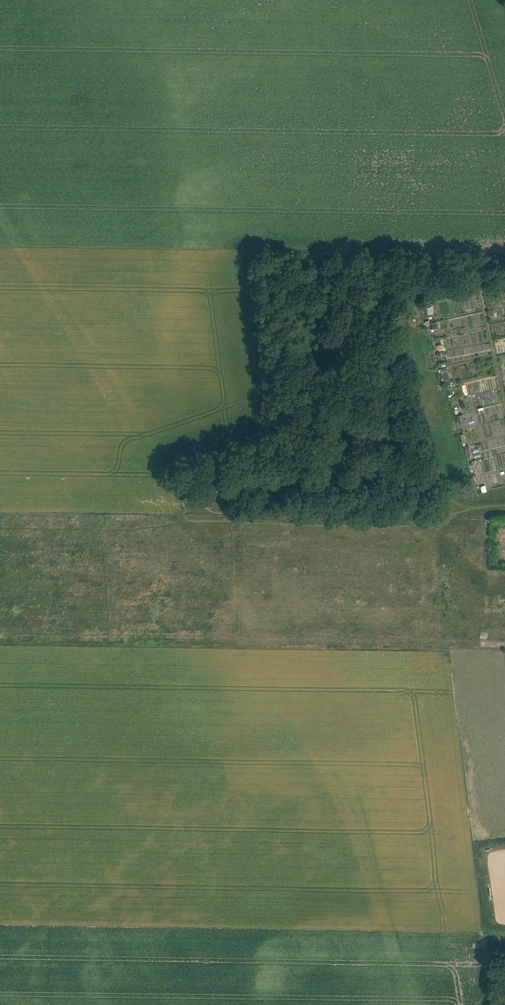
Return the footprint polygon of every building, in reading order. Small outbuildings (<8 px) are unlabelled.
[(458,294),(444,296),(446,311),(460,309),(458,294)] [(429,303),(423,305),(425,312),(431,310),(429,303)] [(491,369),(482,370),(483,384),(493,383),(491,369)] [(451,488),(440,490),(442,501),(456,499),(456,494),(452,494),(451,488)]
